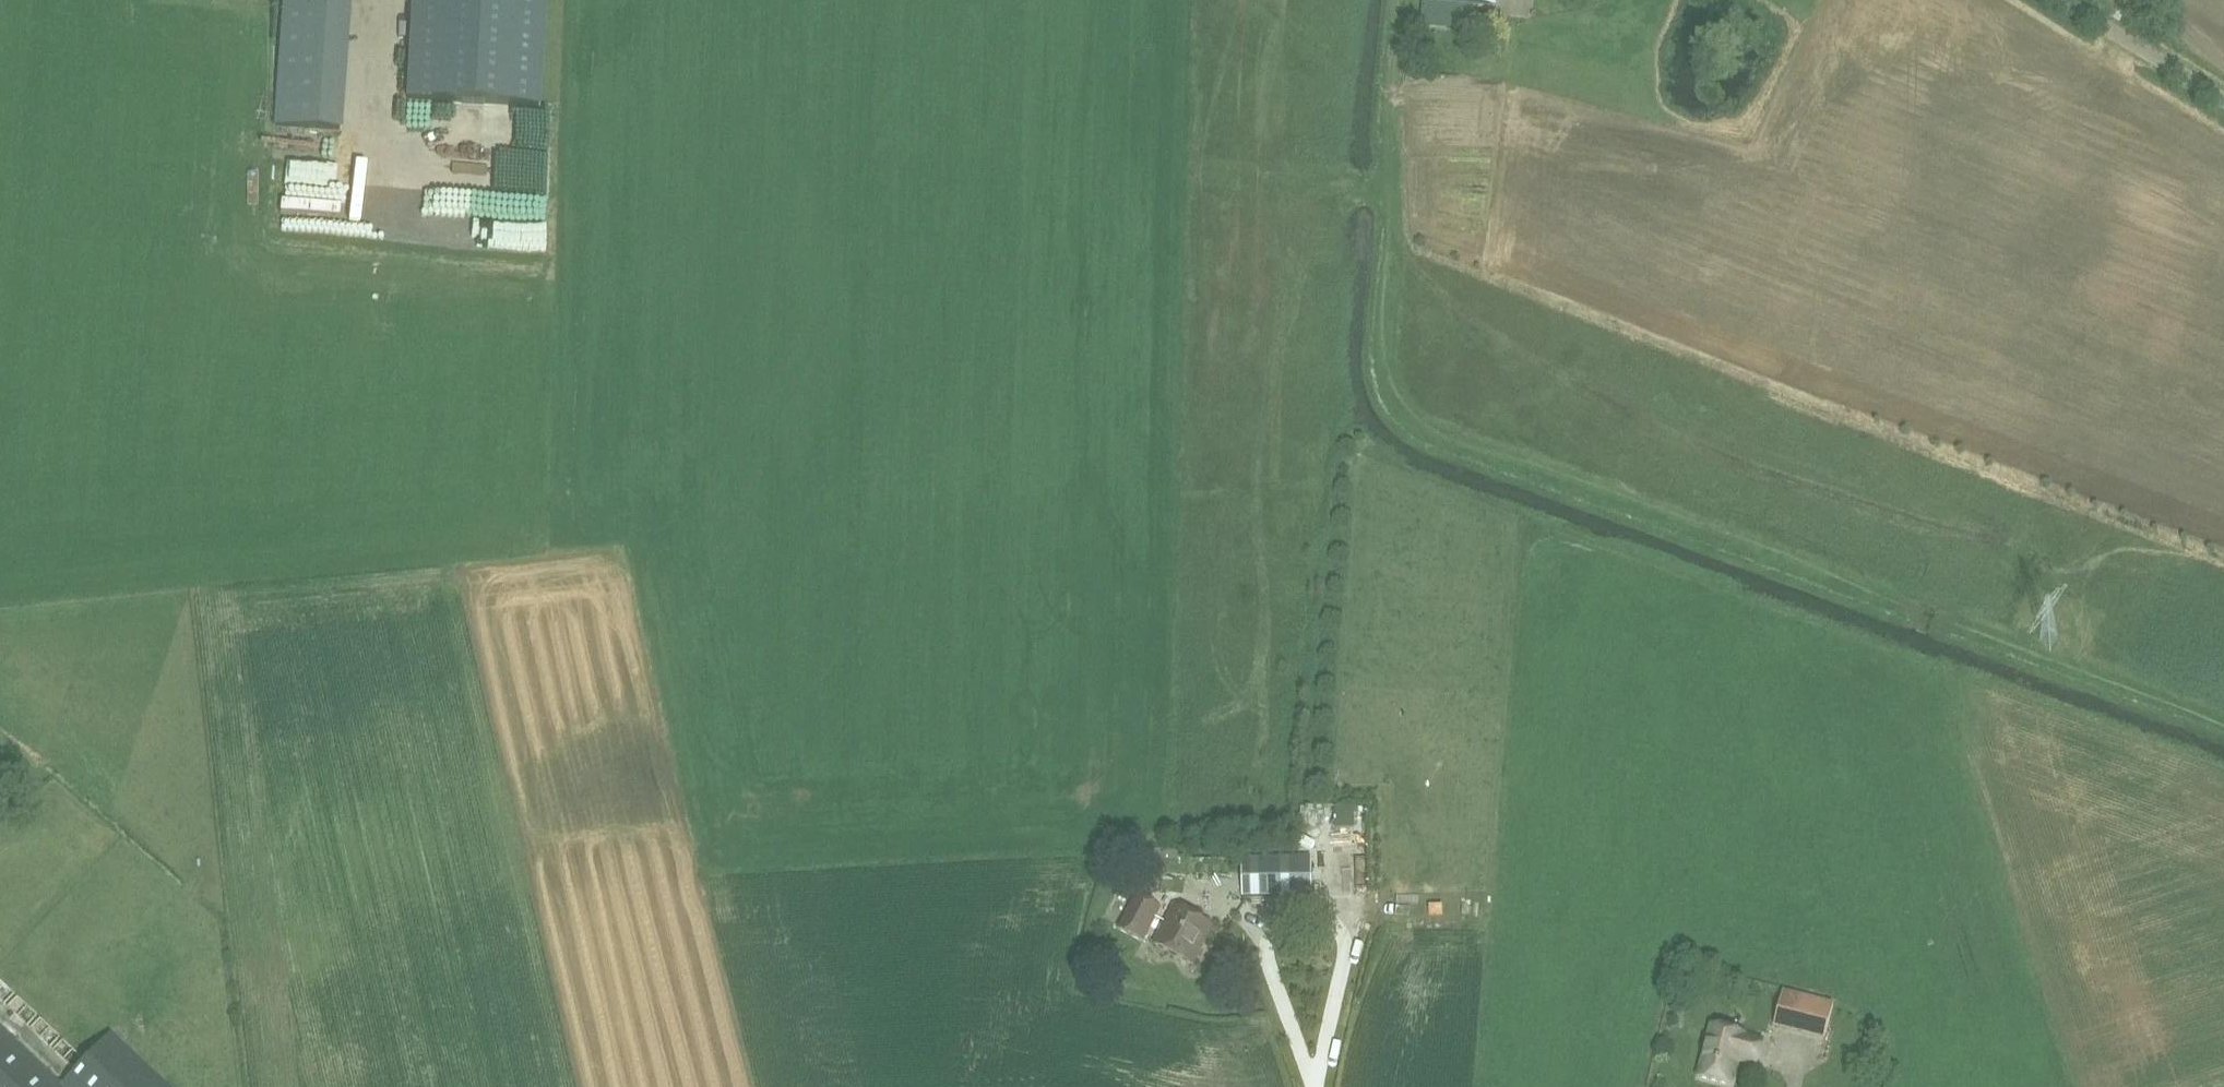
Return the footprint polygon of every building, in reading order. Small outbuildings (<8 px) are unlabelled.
[(539,0),(408,0),(402,100),(533,108),(539,0)] [(243,38),(260,36),(258,24),(242,27),(243,38)] [(317,150),(333,150),(334,130),(350,130),(350,105),(318,104),(317,150)] [(1247,898),(1299,897),(1298,862),(1246,864),(1247,898)] [(1144,943),(1161,908),(1136,895),(1118,931),(1144,943)] [(1194,965),(1214,926),(1175,906),(1155,946),(1194,965)] [(1775,1025),(1825,1038),(1834,1004),(1783,991),(1775,1025)] [(1764,1038),(1711,1025),(1697,1078),(1731,1086),(1738,1061),(1757,1066),(1764,1038)] [(60,1085),(0,1028),(0,1086),(169,1086),(111,1032),(85,1059),(63,1039),(52,1049),(74,1070),(60,1085)]
